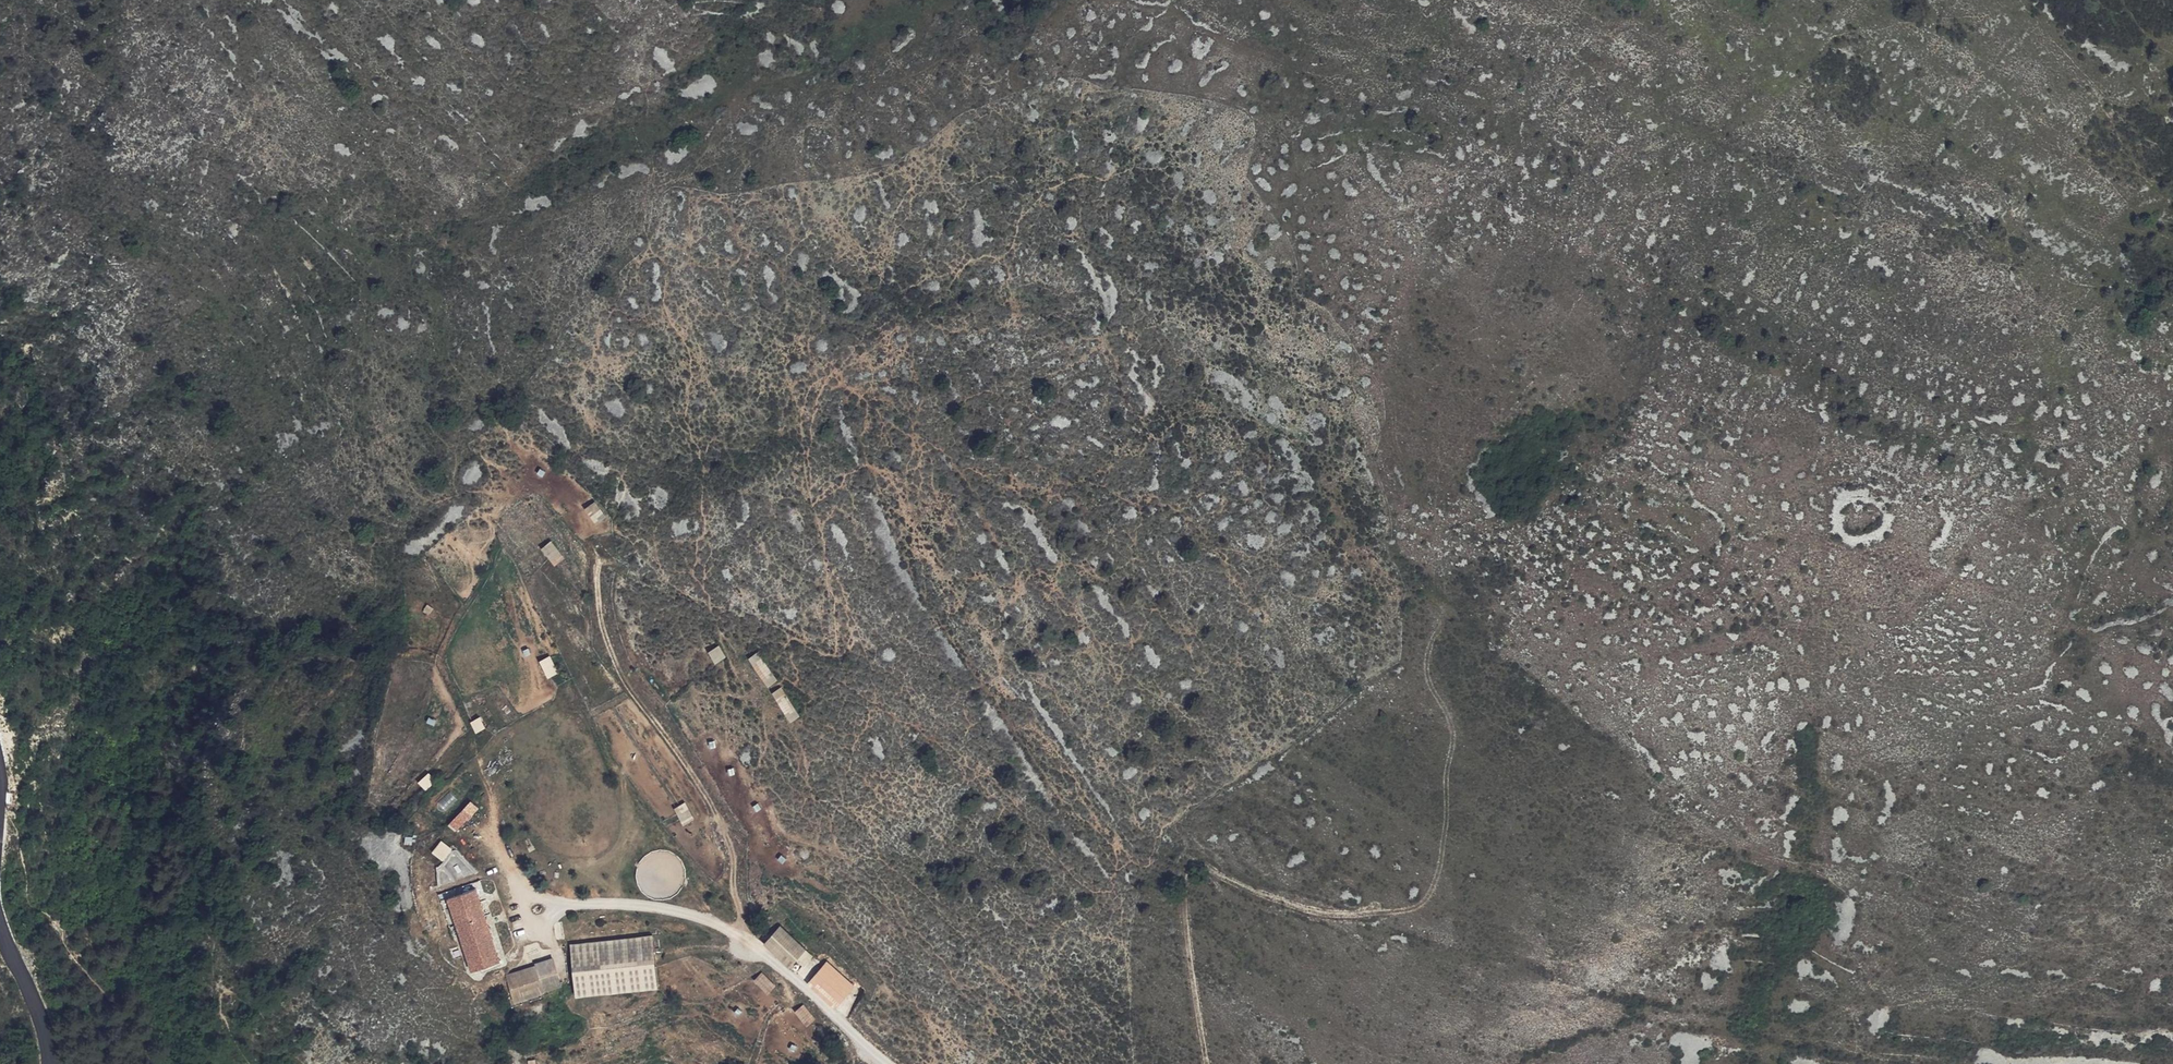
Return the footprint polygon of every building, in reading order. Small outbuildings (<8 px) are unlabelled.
[(604,517),(593,504),(584,512),(595,525),(604,517)] [(565,560),(552,546),(543,553),(556,568),(565,560)] [(720,648),(710,655),(718,667),(728,659),(720,648)] [(759,652),(750,659),(770,687),(780,680),(759,652)] [(548,658),(537,664),(547,680),(557,674),(548,658)] [(427,774),(417,783),(425,791),(435,782),(427,774)] [(465,801),(444,825),(452,831),(472,807),(465,801)] [(676,810),(685,825),(696,819),(687,803),(676,810)] [(437,844),(446,851),(455,840),(446,832),(437,844)] [(505,953),(479,882),(451,892),(477,963),(505,953)] [(662,973),(656,924),(574,937),(581,985),(662,973)] [(778,927),(763,944),(792,969),(801,958),(806,951),(778,927)] [(812,957),(806,951),(801,958),(807,963),(812,957)] [(540,959),(545,971),(549,981),(564,975),(556,954),(540,959)] [(517,968),(521,980),(545,971),(540,959),(517,968)] [(856,985),(827,961),(809,984),(838,1007),(856,985)] [(549,981),(545,971),(521,980),(523,993),(549,983),(549,981)] [(755,982),(770,995),(778,986),(763,973),(755,982)] [(798,1011),(811,1025),(819,1017),(805,1004),(798,1011)]
